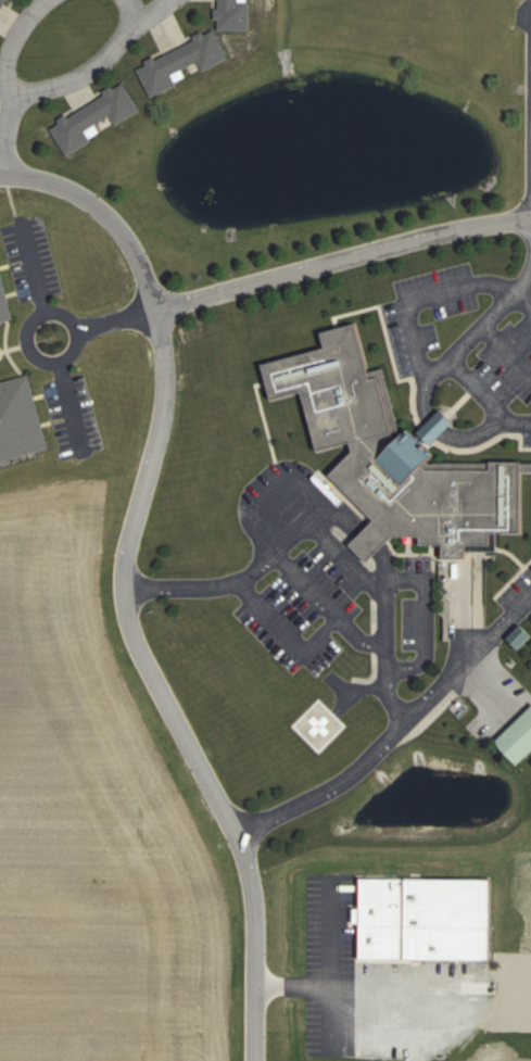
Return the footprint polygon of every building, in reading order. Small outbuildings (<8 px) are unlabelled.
[(9,0),(0,0),(0,17),(9,0)] [(218,30),(251,31),(251,0),(218,0),(218,30)] [(230,60),(217,31),(139,67),(152,98),(189,81),(184,69),(201,62),(205,71),(230,60)] [(66,154),(103,136),(97,124),(113,116),(117,124),(141,113),(127,86),(51,124),(66,154)] [(14,321),(0,259),(0,324),(14,321)] [(327,332),(331,349),(268,366),(276,396),(305,389),(321,450),(353,441),(355,450),(332,475),(385,527),(395,535),(422,535),(422,546),(444,546),(444,560),(471,560),(471,554),(502,554),(502,535),(527,535),(527,473),(530,473),(530,462),(433,462),(439,455),(423,441),(410,429),(399,443),(395,431),(401,429),(385,369),(370,374),(357,325),(327,332)] [(48,451),(31,376),(0,383),(0,462),(48,451)] [(530,754),(530,709),(498,742),(521,764),(530,754)]
